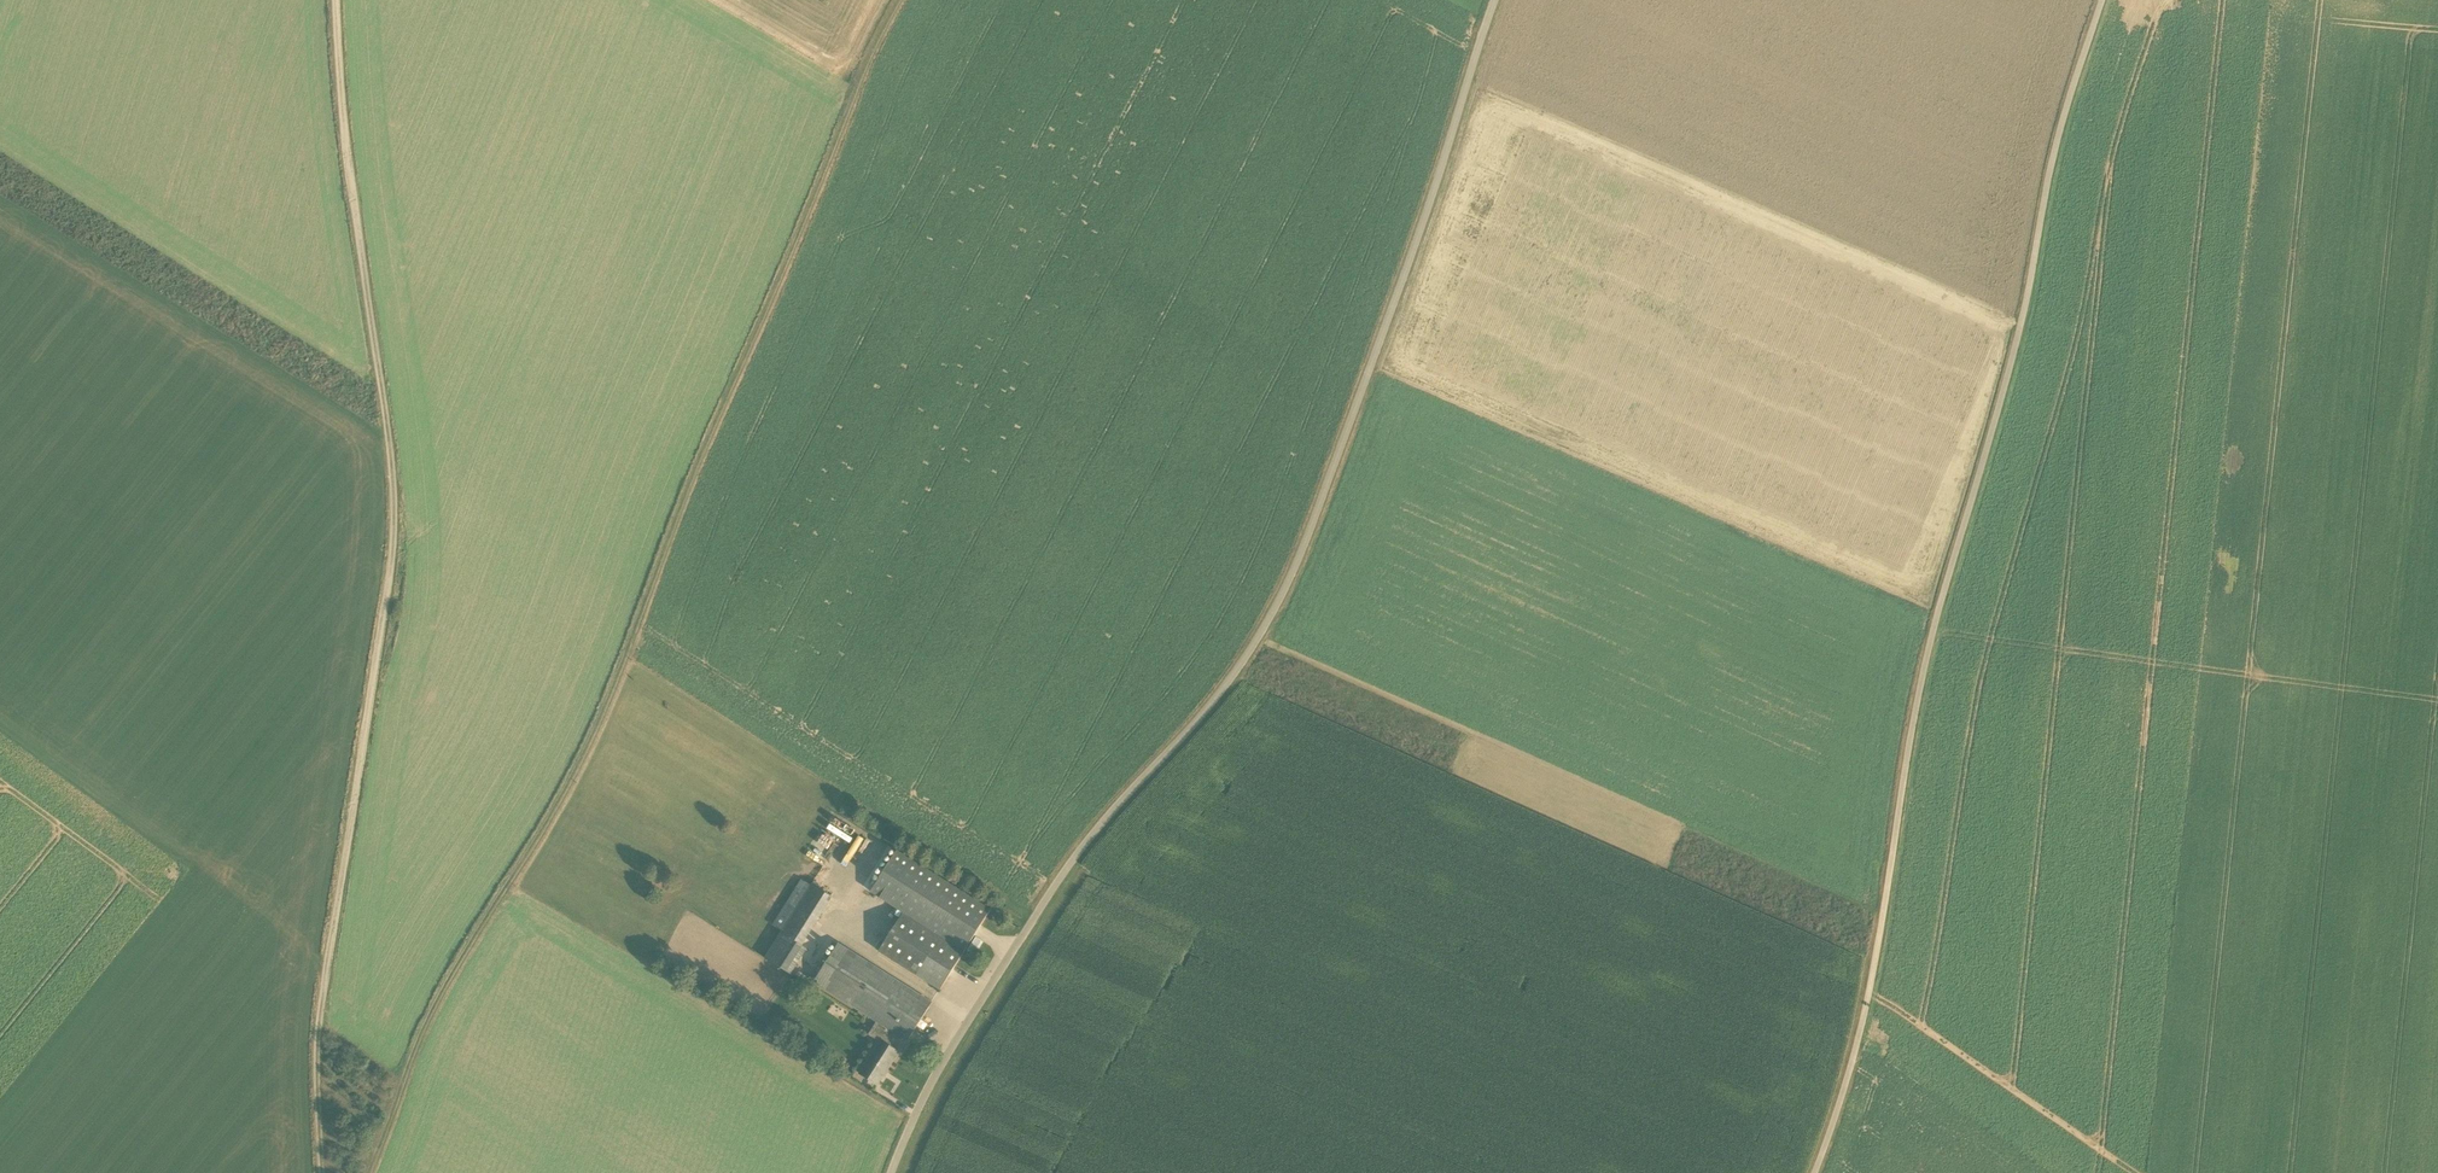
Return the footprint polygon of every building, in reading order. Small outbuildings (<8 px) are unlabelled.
[(940,990),(991,910),(897,850),(871,891),(904,912),(879,951),(940,990)] [(811,884),(801,878),(772,924),(781,930),(763,958),(789,975),(806,948),(802,946),(832,896),(811,883),(811,884)] [(908,1041),(932,1003),(838,943),(814,981),(876,1021),(886,1027),(878,1040),(880,1042),(860,1073),(878,1085),(899,1052),(895,1050),(903,1038),(908,1041)]
